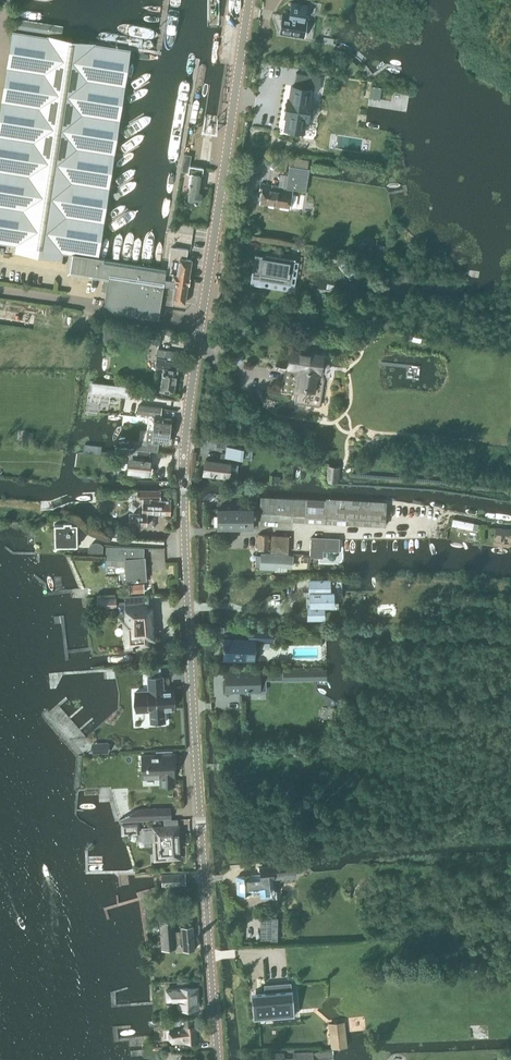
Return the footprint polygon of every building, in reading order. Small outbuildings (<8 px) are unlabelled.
[(283,13),(280,32),(304,36),(307,20),(302,20),(305,4),(291,2),(290,14),(283,13)] [(127,49),(14,32),(0,122),(0,242),(16,244),(15,249),(61,256),(62,252),(73,253),(70,271),(104,276),(109,277),(107,292),(105,303),(115,311),(158,317),(166,269),(162,268),(96,257),(127,49)] [(351,76),(358,68),(351,62),(344,70),(351,76)] [(285,129),(294,130),(303,131),(305,117),(308,118),(310,103),(308,103),(310,89),(318,90),(321,77),(321,76),(296,72),(294,86),(292,86),(290,100),(287,99),(285,114),(287,114),(285,129)] [(199,203),(201,194),(200,194),(201,187),(200,187),(203,169),(189,167),(191,155),(183,154),(180,172),(188,173),(188,175),(191,175),(189,186),(191,186),(188,201),(199,203)] [(308,167),(310,158),(296,156),(295,165),(308,167)] [(307,191),(309,174),(310,168),(290,165),(288,174),(291,174),(289,187),(261,183),(260,191),(262,191),(260,203),(290,207),(293,189),(307,191)] [(388,253),(389,245),(377,244),(376,251),(388,253)] [(189,283),(190,276),(189,276),(192,258),(187,258),(189,248),(172,245),(168,272),(169,273),(165,302),(173,303),(174,300),(185,302),(187,283),(189,283)] [(293,257),(267,253),(267,256),(256,254),(253,273),(269,276),(268,280),(291,284),(293,277),(291,276),(294,260),(293,260),(293,257)] [(389,329),(390,322),(382,321),(381,328),(389,329)] [(249,325),(242,323),(241,331),(248,333),(249,325)] [(162,327),(155,326),(152,342),(159,344),(162,327)] [(180,352),(158,349),(156,363),(156,364),(157,366),(158,367),(159,367),(161,367),(163,368),(160,391),(174,393),(180,352)] [(332,357),(322,355),(292,350),(289,368),(296,369),(296,373),(285,371),(282,391),(294,393),(294,396),(296,396),(295,402),(320,406),(324,376),(329,377),(330,372),(334,373),(335,366),(331,365),(332,357)] [(93,381),(91,392),(129,397),(129,386),(93,381)] [(139,405),(138,413),(153,415),(156,415),(154,428),(172,431),(173,428),(171,427),(172,418),(162,417),(162,415),(161,415),(162,408),(162,407),(155,407),(154,406),(139,405)] [(138,448),(138,449),(150,450),(157,451),(158,445),(158,443),(159,443),(159,441),(169,443),(170,435),(170,434),(172,433),(172,431),(154,428),(149,427),(146,443),(139,442),(138,448)] [(206,459),(204,472),(228,475),(236,476),(238,465),(230,463),(230,462),(228,462),(229,456),(240,457),(242,442),(229,440),(219,439),(218,445),(228,446),(228,447),(228,452),(225,452),(224,452),(223,452),(223,453),(222,453),(222,454),(221,454),(221,455),(221,456),(220,461),(206,459)] [(101,454),(101,450),(102,445),(83,443),(82,450),(82,452),(101,454)] [(119,450),(118,458),(129,460),(128,468),(132,469),(132,474),(139,475),(139,470),(148,471),(149,462),(150,450),(138,449),(119,447),(119,450)] [(340,466),(339,466),(329,465),(327,465),(326,482),(339,483),(340,466)] [(161,490),(138,491),(138,498),(144,498),(143,513),(130,513),(130,524),(148,524),(149,513),(171,514),(172,499),(162,498),(161,490)] [(385,523),(387,499),(327,496),(327,497),(327,498),(307,497),(304,497),(278,496),(278,502),(261,501),(260,517),(303,519),(306,519),(322,520),(385,523)] [(218,507),(218,525),(253,525),(253,507),(218,507)] [(64,523),(55,523),(55,542),(77,542),(77,523),(71,523),(71,521),(64,521),(64,523)] [(270,533),(259,533),(258,547),(269,547),(270,533)] [(312,536),(310,556),(323,557),(324,550),(339,550),(340,537),(312,536)] [(106,546),(106,563),(125,564),(126,580),(146,579),(144,556),(141,557),(141,548),(120,547),(106,546)] [(262,553),(261,567),(275,568),(275,570),(287,569),(287,567),(287,565),(292,566),(293,555),(284,554),(262,553)] [(310,594),(306,594),(306,605),(308,605),(308,613),(308,617),(323,617),(323,613),(323,605),(333,605),(333,594),(333,590),(328,590),(328,578),(310,578),(310,591),(310,594)] [(144,583),(128,584),(129,593),(144,592),(144,583)] [(115,596),(97,598),(98,608),(116,606),(115,596)] [(125,604),(134,604),(133,597),(133,596),(125,596),(125,604)] [(125,601),(116,601),(117,616),(126,615),(126,622),(129,621),(130,632),(124,633),(125,645),(132,645),(132,647),(136,646),(136,645),(150,644),(149,632),(152,632),(151,616),(152,616),(151,608),(134,609),(134,605),(125,606),(125,601)] [(225,639),(225,658),(254,659),(255,640),(272,641),(273,631),(249,631),(249,639),(225,639)] [(148,691),(135,692),(136,706),(149,706),(150,711),(150,723),(151,723),(164,722),(165,722),(165,708),(174,708),(172,690),(164,690),(163,687),(163,676),(161,676),(160,668),(147,669),(148,691)] [(283,668),(283,681),(327,681),(327,668),(283,668)] [(226,669),(226,691),(269,689),(269,675),(241,676),(241,669),(226,669)] [(110,742),(97,743),(98,751),(111,750),(110,742)] [(172,753),(172,749),(157,750),(157,754),(142,755),(142,777),(160,776),(161,785),(174,784),(173,753),(172,753)] [(121,821),(139,819),(171,818),(171,807),(138,808),(119,819),(121,821)] [(139,821),(121,822),(122,835),(140,834),(139,821)] [(292,838),(293,825),(282,823),(280,836),(292,838)] [(151,828),(143,828),(144,840),(152,839),(153,854),(153,859),(160,858),(179,857),(179,854),(179,850),(178,844),(177,844),(176,840),(178,840),(178,833),(177,824),(151,825),(151,828)] [(261,875),(238,877),(239,893),(252,892),(252,891),(262,890),(263,896),(274,896),(273,890),(274,890),(274,888),(273,888),(272,879),(275,879),(275,877),(296,875),(295,864),(266,867),(261,867),(261,875)] [(162,886),(186,885),(186,874),(162,875),(162,886)] [(175,919),(175,917),(165,917),(165,919),(161,920),(163,949),(176,948),(176,943),(184,943),(184,950),(195,950),(194,926),(183,926),(183,931),(176,931),(175,919)] [(377,969),(377,980),(386,981),(386,979),(391,979),(391,969),(377,969)] [(265,992),(252,993),(254,1019),(294,1016),(291,982),(264,984),(265,992)] [(179,989),(168,989),(168,999),(179,998),(179,1008),(195,1008),(195,1002),(199,1002),(198,987),(179,988),(179,989)] [(196,1025),(195,1018),(160,1021),(161,1027),(167,1027),(167,1028),(169,1028),(169,1031),(168,1031),(169,1040),(170,1040),(170,1043),(171,1043),(172,1044),(183,1043),(183,1044),(198,1043),(197,1025),(196,1025)] [(332,1050),(349,1048),(346,1022),(329,1024),(332,1050)] [(270,1055),(270,1059),(313,1059),(322,1059),(333,1058),(333,1050),(324,1051),(322,1051),(313,1053),(295,1054),(293,1054),(293,1057),(285,1057),(284,1055),(270,1055)] [(177,1058),(177,1059),(197,1059),(196,1057),(195,1051),(183,1052),(184,1058),(181,1058),(177,1058)]
